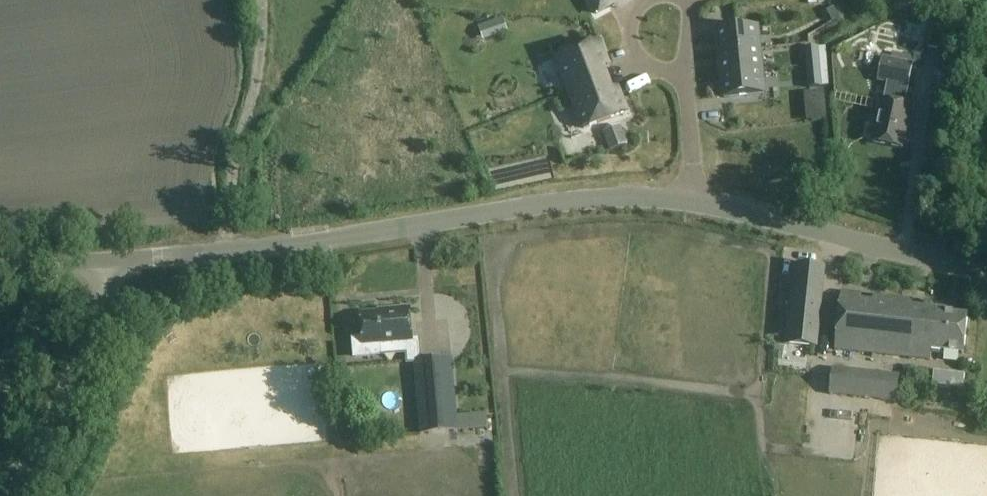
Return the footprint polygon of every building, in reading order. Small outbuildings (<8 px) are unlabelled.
[(596,14),(614,4),(622,0),(588,0),(596,14)] [(833,8),(826,12),(833,22),(840,18),(833,8)] [(928,8),(924,46),(940,48),(941,36),(948,37),(951,13),(943,12),(944,10),(928,8)] [(507,31),(503,19),(495,22),(499,33),(507,31)] [(757,27),(716,31),(719,53),(759,49),(757,27)] [(598,42),(556,58),(570,93),(589,86),(608,79),(604,68),(608,66),(598,42)] [(818,48),(805,49),(807,69),(820,68),(818,48)] [(759,49),(719,53),(721,75),(761,71),(759,49)] [(905,103),(914,64),(920,66),(922,55),(914,53),(914,56),(893,52),(891,58),(882,56),(877,81),(887,83),(884,99),(881,98),(872,141),(903,148),(908,125),(910,126),(915,105),(905,103)] [(955,67),(942,56),(937,62),(950,73),(955,67)] [(842,71),(855,70),(854,57),(841,58),(842,71)] [(820,68),(807,69),(809,88),(821,87),(820,68)] [(761,71),(721,75),(723,97),(764,93),(761,71)] [(589,86),(570,93),(583,129),(625,113),(616,88),(612,90),(608,79),(589,86)] [(626,145),(619,126),(604,132),(611,151),(626,145)] [(793,265),(785,343),(814,346),(821,267),(793,265)] [(861,294),(841,292),(835,350),(930,360),(932,350),(963,354),(967,316),(946,313),(946,310),(930,308),(912,306),(912,300),(873,295),(873,302),(860,300),(861,294)] [(361,314),(364,346),(412,342),(410,308),(387,310),(387,312),(361,314)] [(452,359),(414,362),(420,434),(458,431),(452,359)] [(831,394),(898,401),(900,374),(833,368),(831,394)]
